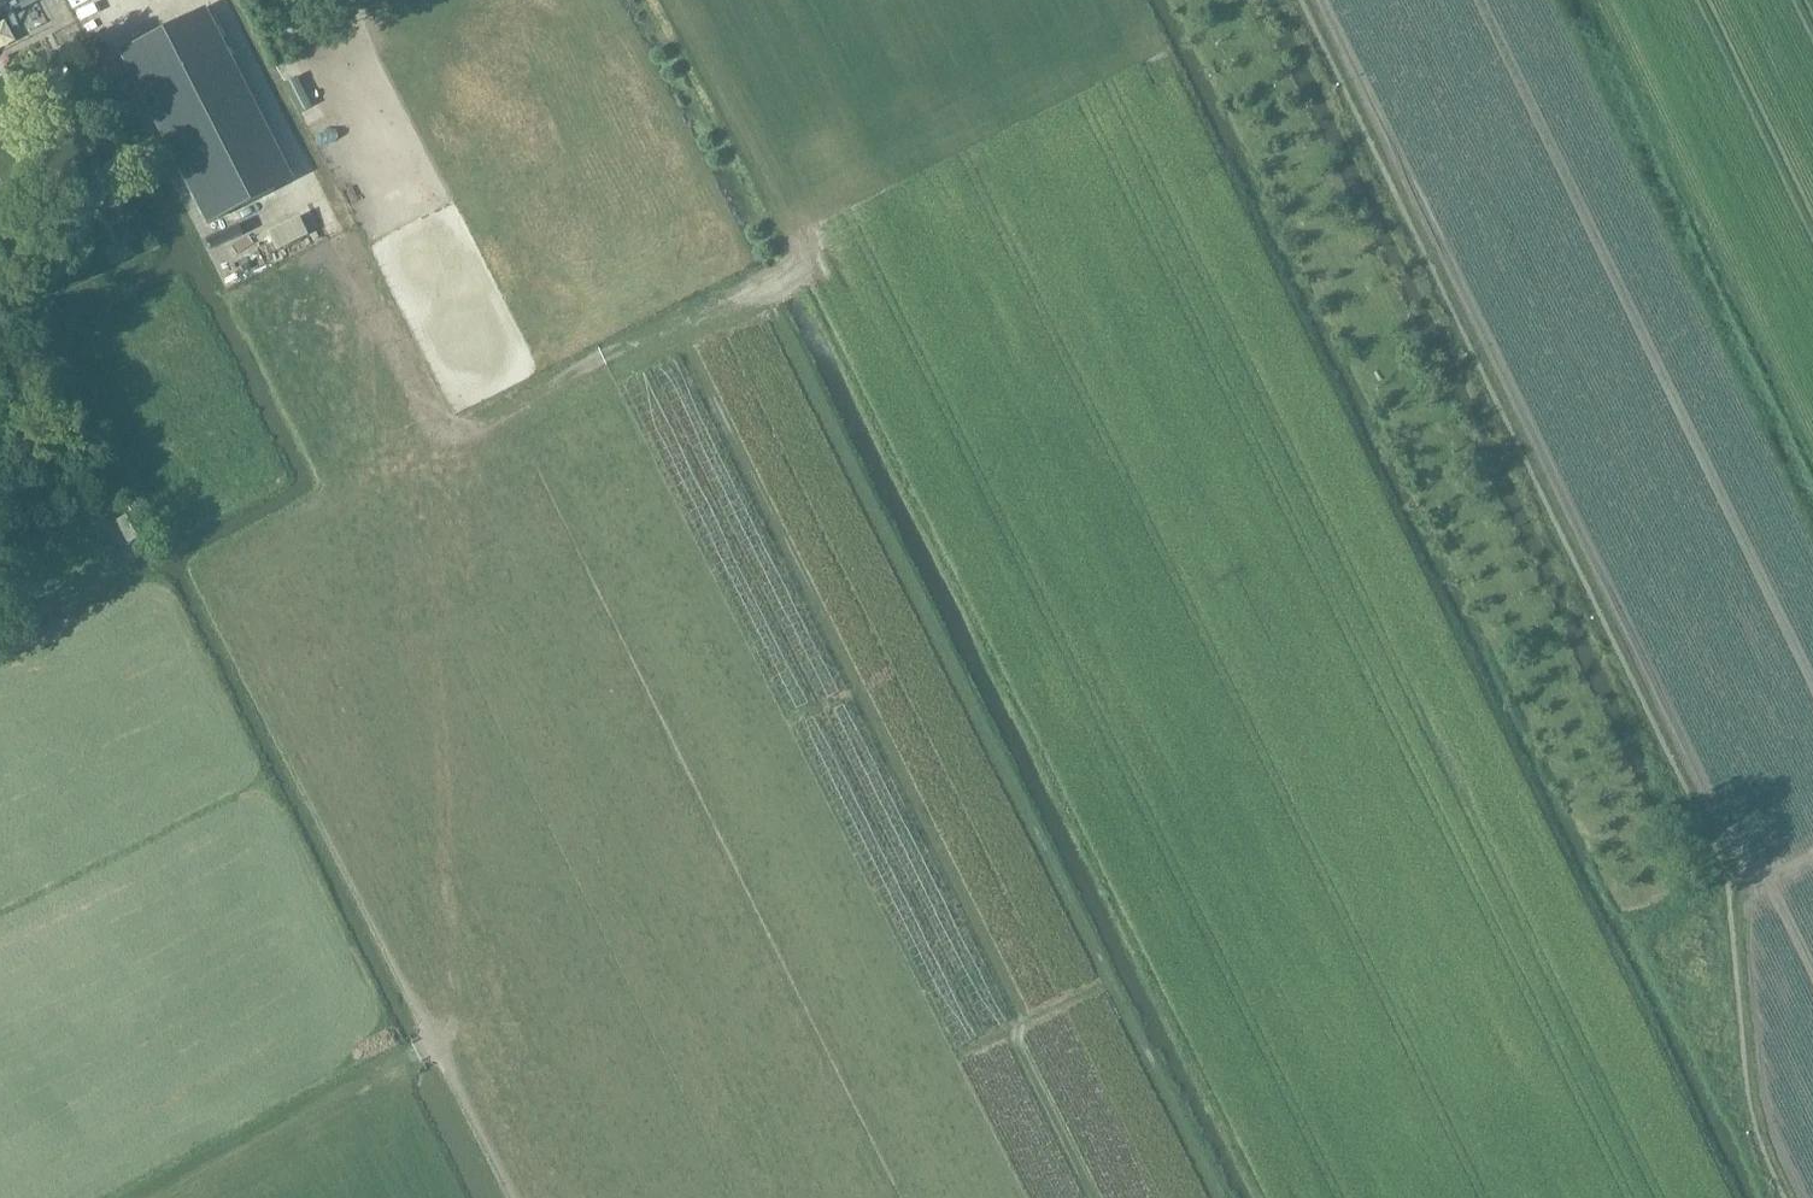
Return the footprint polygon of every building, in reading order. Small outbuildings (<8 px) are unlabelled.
[(14,4),(16,8),(23,10),(39,3),(39,0),(0,0),(0,11),(14,4)] [(118,53),(206,226),(293,181),(205,9),(118,53)] [(117,520),(129,543),(147,534),(135,511),(117,520)]
